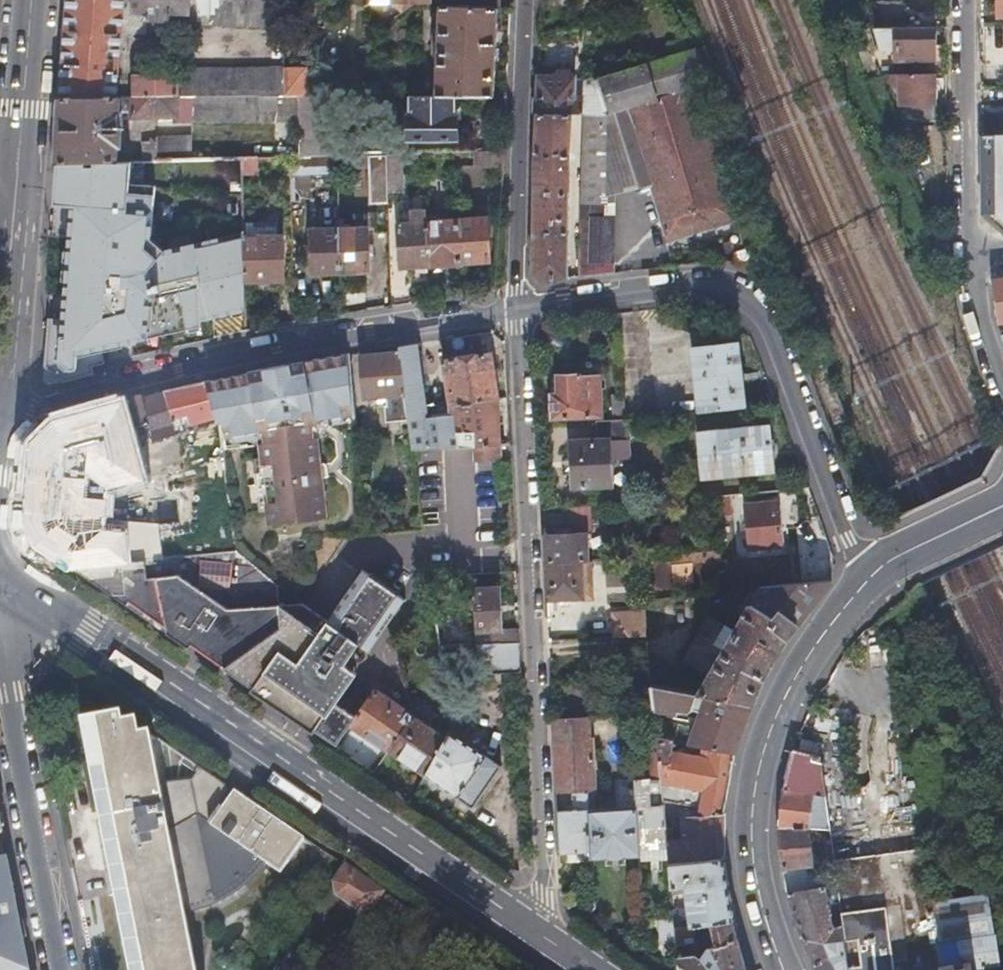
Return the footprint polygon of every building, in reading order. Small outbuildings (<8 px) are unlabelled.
[(58,95),(118,94),(122,50),(125,9),(142,10),(142,17),(170,18),(170,10),(192,10),(192,0),(66,0),(58,95)] [(284,11),(283,0),(200,0),(199,23),(284,26),(284,11)] [(392,2),(394,2),(404,11),(415,1),(428,2),(428,0),(392,0),(392,2)] [(437,94),(453,94),(494,94),(498,5),(467,4),(440,2),(437,94)] [(933,28),(874,29),(882,54),(893,54),(894,61),(899,62),(899,74),(929,74),(928,61),(934,61),(933,28)] [(584,98),(584,116),(582,175),(580,215),(592,215),(590,261),(612,261),(616,191),(617,165),(608,164),(609,112),(628,107),(650,181),(667,239),(734,218),(696,86),(704,84),(695,52),(606,77),(605,74),(585,80),(584,84),(584,98)] [(286,94),(286,68),(285,65),(178,64),(178,74),(136,74),(136,94),(278,94),(286,94)] [(307,67),(286,68),(286,94),(298,94),(308,94),(307,67)] [(584,116),(584,98),(572,98),(572,83),(573,77),(567,71),(556,71),(553,75),(536,75),(535,113),(572,115),(584,116)] [(934,74),(929,74),(899,74),(888,74),(893,96),(900,96),(901,104),(910,103),(910,119),(931,118),(931,103),(935,103),(934,74)] [(584,98),(584,84),(572,83),(572,98),(584,98)] [(743,216),(704,84),(696,86),(734,218),(743,216)] [(299,138),(299,154),(337,153),(343,153),(344,93),(308,94),(298,94),(299,135),(299,138)] [(118,94),(58,95),(54,159),(112,158),(113,141),(118,141),(120,110),(131,110),(131,112),(190,112),(191,117),(273,116),(278,94),(136,94),(118,94)] [(453,115),(453,94),(437,94),(411,94),(411,115),(407,114),(407,137),(457,137),(457,115),(453,115)] [(616,191),(650,181),(628,107),(609,112),(608,164),(617,165),(616,191)] [(540,280),(565,277),(568,209),(572,115),(535,113),(530,272),(540,280)] [(142,145),(142,157),(198,156),(198,134),(154,136),(154,145),(142,145)] [(299,154),(299,138),(268,138),(268,154),(299,154)] [(933,145),(924,145),(915,145),(923,171),(933,171),(933,145)] [(444,165),(490,164),(504,163),(505,150),(443,151),(444,165)] [(388,152),(388,163),(425,162),(424,151),(388,152)] [(388,197),(388,163),(388,152),(372,152),(373,197),(388,197)] [(142,157),(54,159),(51,199),(72,202),(64,333),(41,332),(39,362),(51,372),(63,382),(91,373),(90,363),(105,360),(102,346),(198,323),(199,313),(247,304),(247,282),(246,238),(244,155),(198,156),(142,157)] [(504,163),(490,164),(490,190),(490,208),(503,208),(504,163)] [(401,264),(429,264),(427,211),(427,202),(413,202),(413,219),(400,219),(401,264)] [(458,265),(458,264),(458,263),(457,219),(435,219),(435,211),(427,211),(429,264),(429,266),(458,265)] [(486,218),(457,219),(458,263),(487,262),(486,218)] [(340,276),(338,230),(309,230),(310,276),(340,276)] [(368,230),(338,230),(340,276),(369,275),(368,230)] [(247,282),(264,282),(281,281),(281,237),(246,238),(247,282)] [(756,258),(754,252),(752,245),(734,250),(738,263),(756,258)] [(1002,318),(1002,279),(991,280),(996,319),(1002,318)] [(475,445),(501,444),(500,425),(498,399),(491,355),(448,362),(448,367),(423,370),(419,341),(402,344),(403,353),(409,394),(412,420),(416,450),(475,445)] [(694,409),(719,408),(744,406),(738,342),(689,345),(694,409)] [(354,414),(346,353),(247,371),(248,373),(205,381),(211,418),(212,424),(215,440),(260,435),(263,460),(260,460),(263,486),(266,512),(270,512),(272,526),(328,519),(324,492),(330,491),(328,479),(326,463),(323,464),(316,418),(354,414)] [(412,420),(409,394),(403,353),(363,358),(366,398),(387,396),(389,406),(387,406),(390,422),(412,420)] [(582,372),(582,370),(582,368),(557,370),(558,389),(553,389),(555,413),(601,409),(599,371),(582,372)] [(174,434),(191,430),(189,424),(211,418),(205,381),(164,390),(174,434)] [(624,388),(619,389),(613,389),(615,414),(628,414),(624,388)] [(152,441),(174,434),(164,390),(124,400),(131,427),(136,426),(148,423),(152,441)] [(630,413),(628,414),(615,414),(598,415),(599,435),(573,437),(575,483),(616,480),(613,435),(632,434),(630,413)] [(773,470),(772,448),(770,425),(700,430),(703,474),(773,470)] [(502,460),(501,444),(475,445),(477,461),(502,460)] [(255,487),(263,486),(260,460),(252,461),(255,487)] [(258,513),(266,512),(263,486),(255,487),(258,513)] [(782,498),(764,500),(746,501),(749,544),(786,542),(782,498)] [(592,527),(592,514),(591,501),(568,502),(569,528),(545,530),(546,556),(587,553),(586,528),(592,527)] [(257,550),(265,520),(249,516),(242,546),(257,550)] [(195,542),(197,552),(234,546),(230,521),(209,525),(212,539),(195,542)] [(269,558),(285,562),(291,538),(275,534),(269,558)] [(314,560),(313,551),(302,552),(302,561),(314,560)] [(277,591),(269,584),(236,555),(234,553),(233,554),(73,568),(107,591),(108,588),(172,630),(170,633),(177,638),(191,647),(192,645),(224,666),(279,627),(277,591)] [(587,553),(546,556),(548,596),(589,594),(587,553)] [(277,591),(279,627),(356,620),(359,634),(373,643),(408,591),(363,561),(328,612),(278,580),(269,584),(277,591)] [(709,673),(700,689),(752,701),(752,700),(761,677),(777,653),(809,607),(828,580),(828,578),(756,582),(734,626),(709,613),(703,626),(717,634),(714,639),(700,631),(685,659),(709,673)] [(472,588),(472,592),(472,595),(469,595),(469,604),(473,604),(475,628),(501,626),(499,586),(472,588)] [(613,609),(615,634),(648,632),(647,614),(647,613),(646,607),(613,609)] [(279,627),(224,666),(279,702),(307,721),(349,661),(348,660),(347,659),(337,651),(352,630),(359,634),(356,620),(279,627)] [(520,641),(519,625),(501,626),(475,628),(476,635),(476,643),(520,641)] [(337,651),(347,659),(360,640),(359,634),(352,630),(337,651)] [(440,637),(441,645),(476,643),(476,635),(440,637)] [(476,643),(441,645),(443,656),(492,655),(493,671),(522,670),(520,641),(476,643)] [(360,668),(349,661),(307,721),(338,742),(351,722),(359,710),(340,697),(360,668)] [(693,737),(709,740),(734,746),(744,721),(747,713),(752,701),(700,689),(654,679),(656,701),(700,713),(693,737)] [(374,687),(359,710),(351,722),(390,748),(413,714),(374,687)] [(456,732),(452,740),(428,774),(474,805),(500,764),(467,741),(476,725),(453,708),(456,732)] [(587,787),(588,805),(598,804),(592,712),(554,714),(558,789),(573,788),(587,787)] [(248,875),(250,873),(254,869),(261,860),(281,873),(305,837),(122,713),(81,720),(130,969),(196,969),(182,899),(193,899),(205,897),(210,896),(221,892),(232,887),(236,884),(248,875)] [(452,740),(413,714),(390,748),(428,774),(452,740)] [(697,802),(700,810),(728,809),(728,804),(731,776),(731,771),(734,746),(709,740),(705,752),(677,744),(680,734),(659,730),(662,756),(663,773),(665,793),(697,802)] [(801,737),(799,749),(818,753),(820,741),(801,737)] [(781,847),(781,862),(813,860),(811,843),(810,827),(828,829),(824,788),(820,753),(818,753),(799,749),(793,748),(788,764),(783,786),(781,806),(780,826),(781,847)] [(651,774),(663,773),(662,756),(638,759),(638,775),(651,774)] [(643,844),(670,843),(667,810),(666,800),(653,800),(651,774),(638,775),(640,802),(643,844)] [(913,778),(824,788),(828,829),(829,835),(874,828),(919,824),(913,778)] [(574,805),(588,805),(587,787),(573,788),(574,805)] [(644,850),(643,844),(640,802),(598,804),(588,805),(591,847),(591,852),(644,850)] [(591,847),(588,805),(574,805),(559,805),(562,848),(591,847)] [(667,810),(670,843),(671,853),(726,853),(728,809),(700,810),(667,810)] [(832,859),(923,847),(919,824),(874,828),(829,835),(832,859)] [(824,877),(825,883),(835,882),(833,864),(832,859),(829,835),(828,829),(810,827),(811,843),(813,860),(821,859),(824,877)] [(923,847),(832,859),(833,864),(923,850),(923,847)] [(838,904),(841,923),(848,969),(943,969),(932,901),(931,901),(923,850),(833,864),(835,882),(838,904)] [(677,914),(677,919),(697,917),(712,916),(736,914),(735,913),(726,853),(671,853),(677,914)] [(8,858),(0,860),(0,969),(30,969),(8,858)] [(813,860),(781,862),(783,868),(789,886),(825,883),(824,877),(821,859),(813,860)] [(335,881),(338,889),(341,897),(359,908),(375,908),(386,892),(345,865),(335,881)] [(821,969),(848,969),(841,923),(833,924),(830,912),(834,911),(834,908),(833,904),(838,904),(835,882),(825,883),(789,886),(804,931),(814,958),(821,969)] [(974,960),(999,957),(989,892),(932,901),(943,969),(975,969),(974,960)] [(101,903),(89,905),(95,936),(107,934),(101,903)] [(833,904),(834,908),(834,911),(830,912),(833,924),(841,923),(838,904),(833,904)] [(677,919),(677,914),(662,915),(665,939),(679,938),(677,919)] [(713,932),(710,933),(705,946),(700,947),(697,917),(677,919),(679,938),(682,969),(752,969),(741,935),(736,914),(712,916),(716,932),(713,932)] [(716,932),(712,916),(697,917),(700,947),(705,946),(710,933),(713,932),(716,932)]
